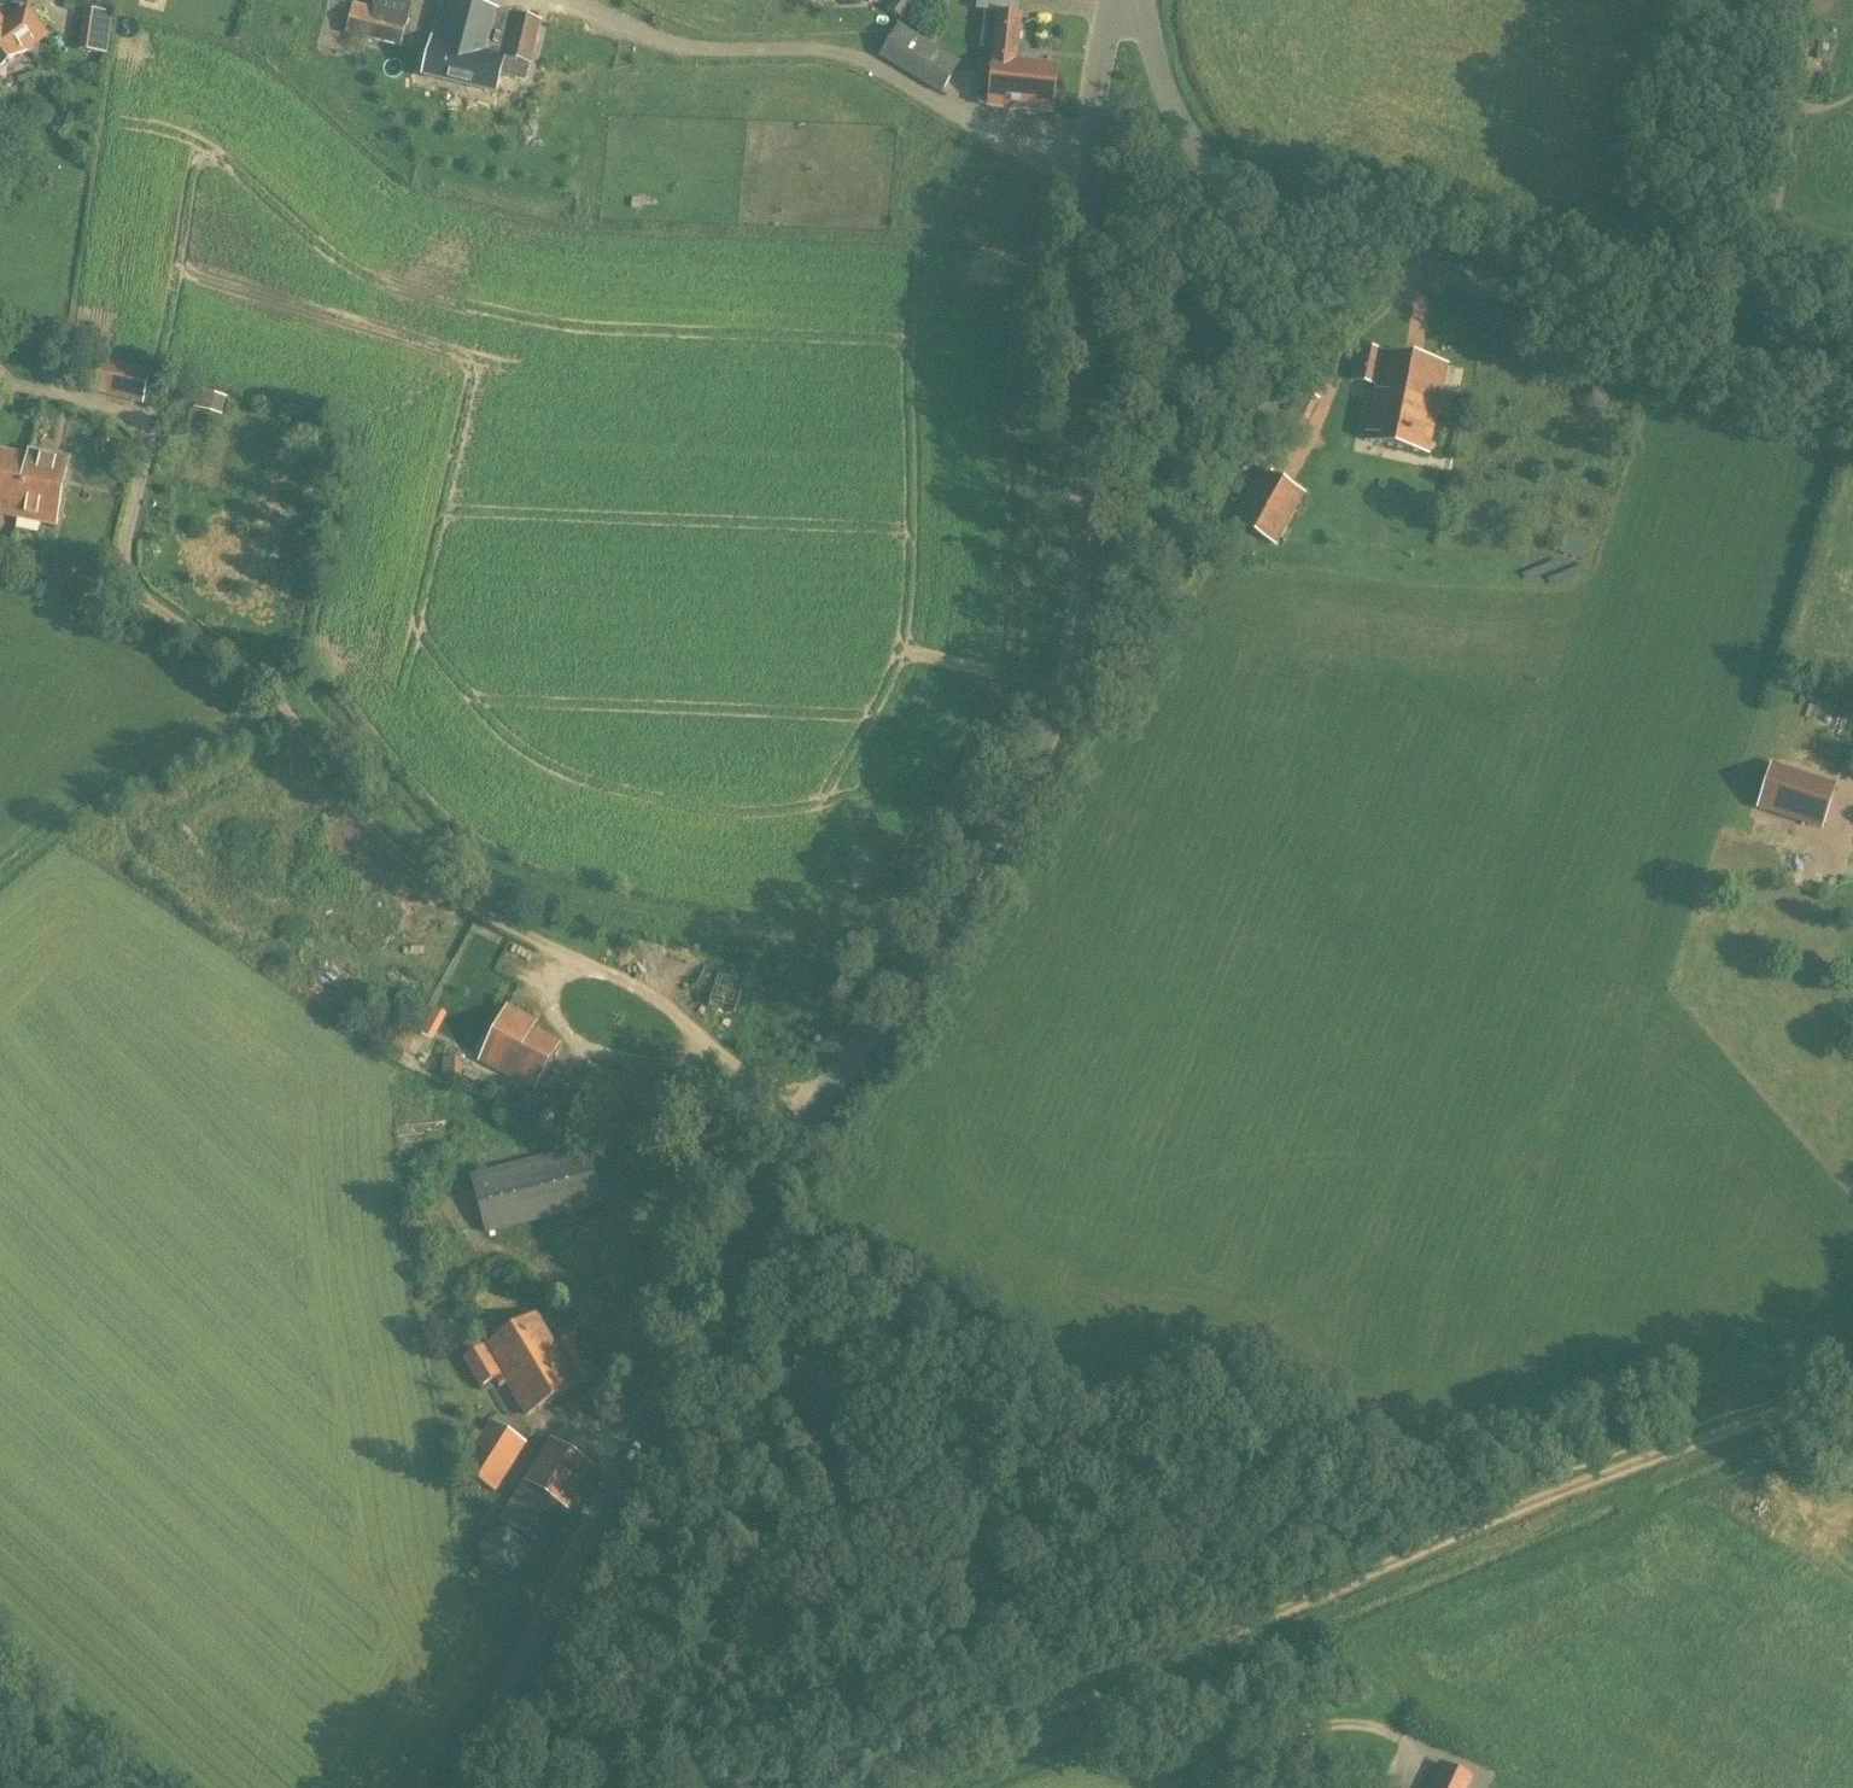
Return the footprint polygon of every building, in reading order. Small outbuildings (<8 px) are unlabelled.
[(346,34),(401,48),(412,0),(376,0),(373,9),(353,3),(346,34)] [(496,96),(505,59),(530,65),(541,23),(450,0),(441,0),(422,77),(496,96)] [(908,16),(918,0),(896,0),(892,6),(908,16)] [(980,5),(1005,10),(1007,0),(981,0),(980,5)] [(3,26),(0,21),(0,71),(24,54),(23,53),(46,36),(27,9),(3,26)] [(78,51),(108,55),(113,13),(84,9),(78,51)] [(982,79),(979,103),(986,104),(986,106),(1023,111),(1054,114),(1058,67),(1039,64),(1039,60),(1023,58),(1025,48),(1018,47),(1021,15),(996,13),(993,50),(992,56),(992,59),(989,80),(982,79)] [(961,63),(898,26),(879,57),(943,95),(961,63)] [(1351,380),(1377,386),(1365,440),(1428,454),(1447,366),(1358,347),(1351,380)] [(102,359),(94,393),(143,405),(144,401),(161,405),(167,379),(149,375),(150,370),(102,359)] [(201,388),(198,406),(227,411),(230,394),(201,388)] [(17,518),(28,457),(0,452),(0,514),(17,518)] [(28,457),(17,518),(56,525),(69,460),(29,452),(28,457)] [(1307,493),(1261,466),(1230,520),(1276,547),(1307,493)] [(1565,534),(1559,553),(1581,560),(1587,541),(1565,534)] [(1771,763),(1756,809),(1822,830),(1837,784),(1771,763)] [(744,1010),(748,972),(714,969),(711,1007),(744,1010)] [(507,1006),(478,1061),(534,1090),(560,1041),(534,1027),(537,1022),(507,1006)] [(563,1082),(558,1115),(658,1146),(667,1119),(671,1090),(634,1084),(636,1069),(624,1068),(623,1075),(587,1069),(584,1086),(563,1082)] [(469,1176),(485,1235),(603,1206),(593,1167),(609,1163),(603,1141),(469,1176)] [(527,1416),(599,1373),(575,1335),(555,1346),(536,1314),(497,1338),(462,1359),(479,1388),(499,1376),(502,1374),(523,1410),(527,1416)] [(459,1468),(496,1492),(527,1444),(490,1420),(459,1468)] [(593,1467),(550,1440),(499,1520),(533,1542),(558,1503),(567,1507),(593,1467)] [(488,1533),(479,1548),(482,1565),(499,1577),(518,1573),(528,1557),(523,1539),(508,1529),(488,1533)] [(469,1577),(474,1582),(480,1574),(475,1570),(469,1577)] [(1427,1787),(1450,1787),(1431,1779),(1427,1787)]
